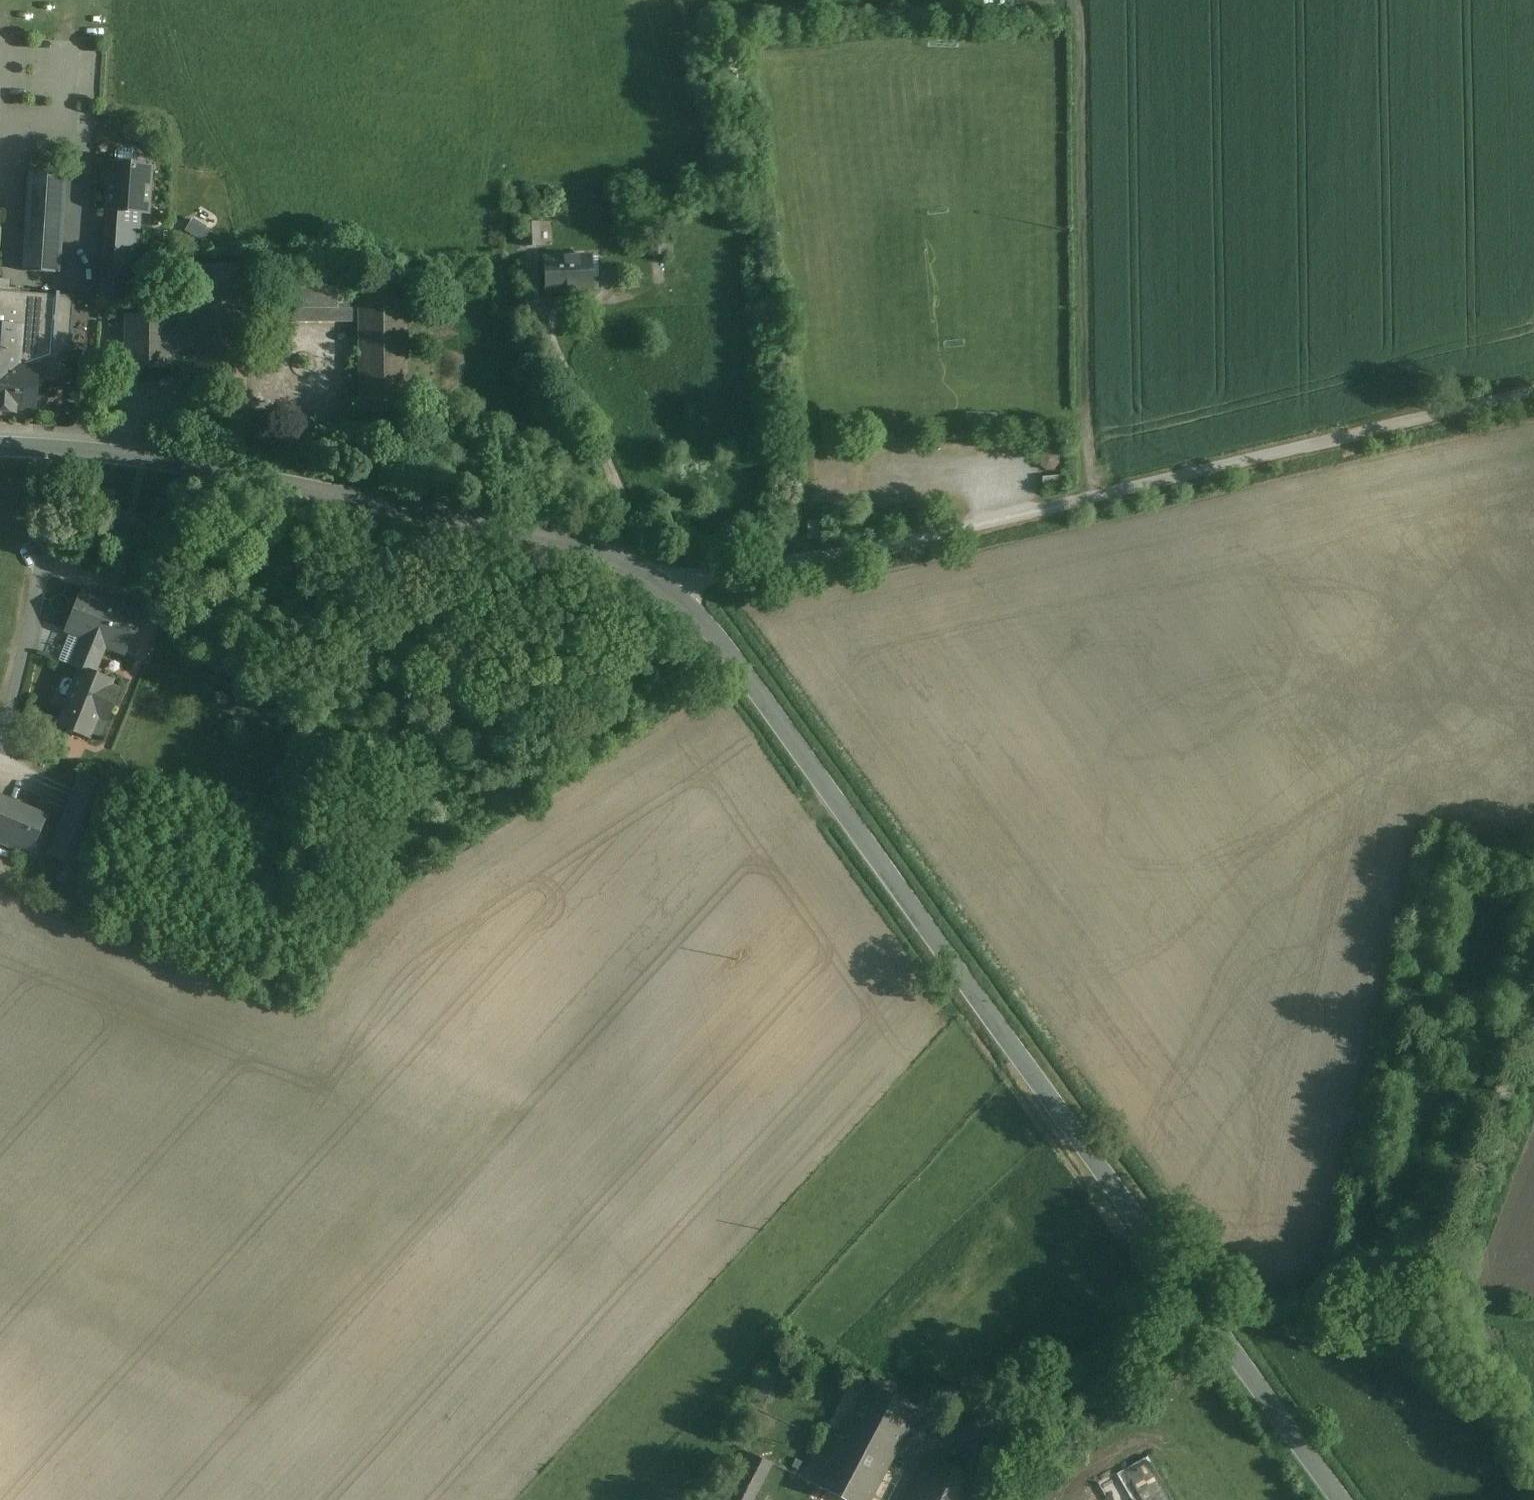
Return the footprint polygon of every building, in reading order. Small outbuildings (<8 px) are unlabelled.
[(110,164),(107,210),(140,213),(148,213),(151,166),(110,164)] [(66,173),(30,171),(23,271),(59,274),(66,173)] [(140,213),(107,210),(101,298),(134,301),(140,213)] [(539,222),(524,223),(525,247),(540,246),(539,222)] [(591,256),(545,258),(546,292),(592,290),(591,256)] [(244,266),(199,266),(199,310),(167,310),(167,316),(130,316),(129,369),(168,369),(169,357),(199,357),(199,391),(243,392),(243,323),(243,308),(244,266)] [(301,289),(301,308),(349,307),(349,270),(336,270),(336,289),(301,289)] [(408,283),(362,283),(362,307),(362,322),(362,413),(404,413),(404,323),(408,323),(408,283)] [(43,375),(43,377),(45,379),(48,380),(54,380),(57,379),(61,373),(61,367),(59,365),(60,351),(54,350),(58,296),(0,292),(0,411),(34,413),(37,374),(43,375)] [(301,308),(243,308),(243,323),(362,322),(362,307),(349,307),(301,308)] [(1039,466),(1046,471),(1054,471),(1058,464),(1058,456),(1052,452),(1044,452),(1039,458),(1039,466)] [(1043,477),(1043,489),(1067,487),(1067,475),(1043,477)] [(134,614),(82,593),(67,629),(84,636),(72,666),(80,669),(57,725),(90,738),(91,737),(100,741),(121,688),(112,684),(113,681),(90,672),(101,644),(119,651),(134,614)] [(112,786),(82,773),(48,853),(78,866),(112,786)] [(27,856),(31,846),(34,848),(48,816),(0,796),(0,844),(27,856)] [(1421,1282),(1414,1279),(1412,1285),(1419,1288),(1421,1282)] [(869,1383),(849,1423),(897,1449),(918,1409),(869,1383)] [(897,1449),(849,1423),(841,1437),(816,1484),(845,1499),(869,1499),(887,1466),(897,1449)] [(816,1484),(841,1437),(826,1429),(801,1476),(816,1484)] [(750,1453),(725,1499),(752,1499),(771,1465),(750,1453)] [(1152,1460),(1104,1484),(1112,1499),(1172,1499),(1152,1460)] [(909,1499),(968,1499),(975,1487),(928,1463),(909,1499)] [(887,1466),(869,1499),(889,1499),(902,1474),(887,1466)]
